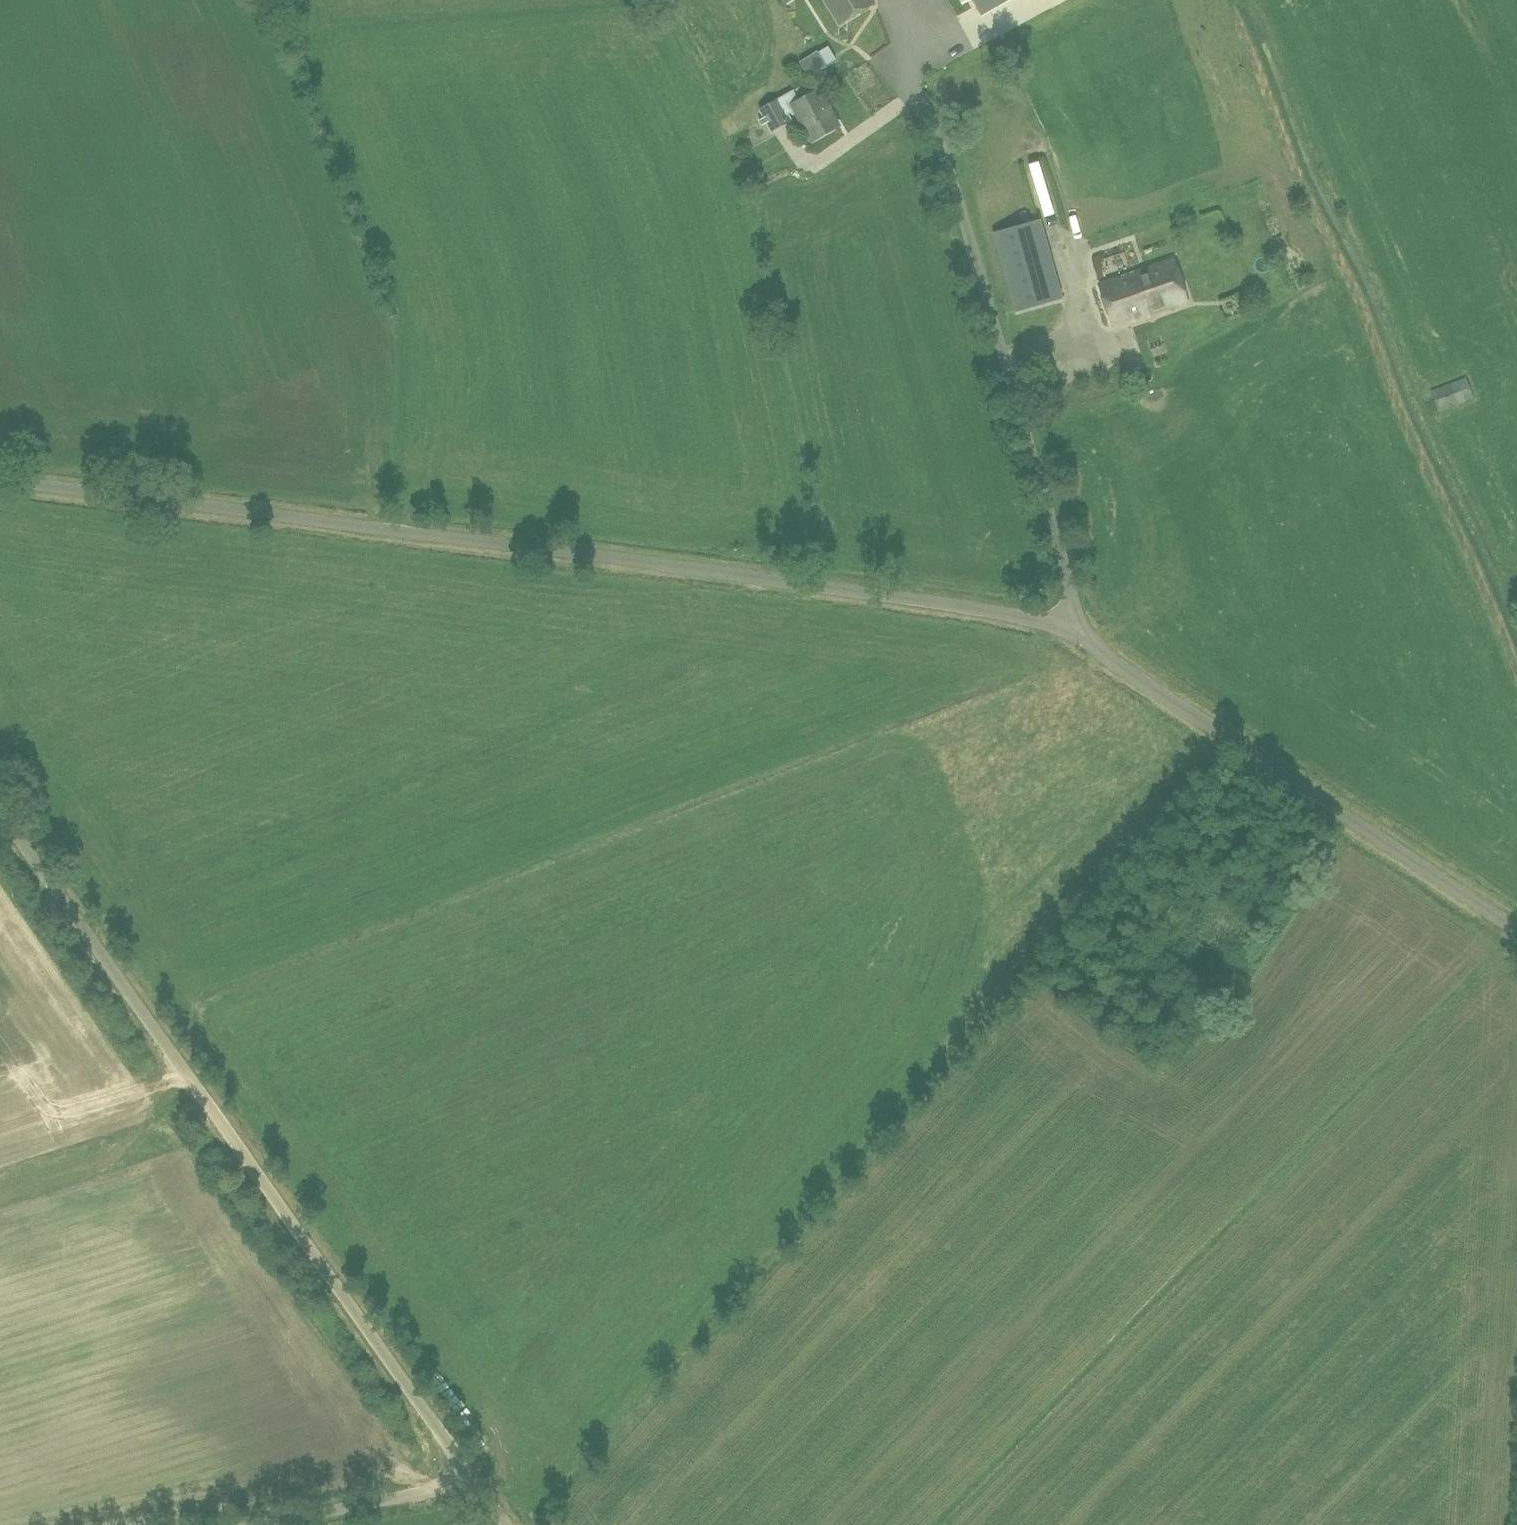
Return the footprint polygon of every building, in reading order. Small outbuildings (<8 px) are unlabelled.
[(840,25),(875,3),(873,0),(825,0),(840,25)] [(982,15),(1008,0),(973,0),(982,15)] [(840,126),(820,89),(800,100),(795,91),(762,109),(773,130),(791,120),(788,114),(796,110),(813,141),(840,126)] [(1043,222),(998,234),(1018,312),(1064,300),(1043,222)] [(1140,270),(1145,283),(1139,285),(1149,313),(1156,311),(1157,314),(1189,303),(1173,259),(1140,270)] [(1149,313),(1139,285),(1145,283),(1140,270),(1104,283),(1118,324),(1149,313)] [(1474,398),(1467,378),(1431,392),(1439,411),(1450,407),(1449,403),(1456,400),(1458,404),(1474,398)]
